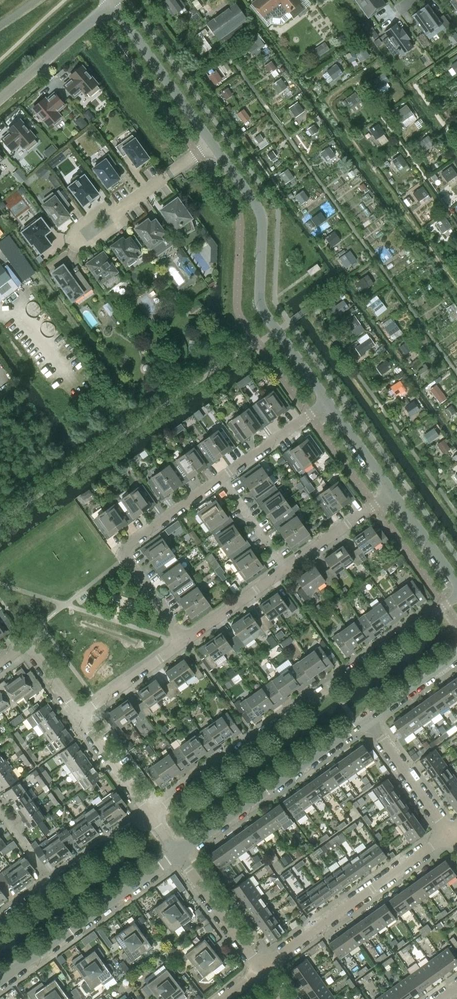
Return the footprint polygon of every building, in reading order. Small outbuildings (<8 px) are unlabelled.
[(185,6),(181,0),(180,0),(178,0),(177,0),(164,0),(164,1),(163,2),(173,15),(179,11),(182,16),(186,13),(182,8),(185,6)] [(299,0),(256,0),(252,3),(263,16),(268,12),(272,16),(279,17),(287,11),(288,12),(289,11),(293,17),(304,8),(300,3),(300,2),(299,0)] [(380,0),(359,0),(358,1),(368,16),(384,5),(380,0)] [(218,40),(247,19),(237,5),(236,3),(206,24),(210,29),(218,40)] [(442,24),(438,18),(428,4),(412,15),(426,35),(442,24)] [(450,25),(443,15),(438,18),(442,24),(445,28),(450,25)] [(373,29),(368,22),(364,25),(369,32),(373,29)] [(409,39),(407,35),(406,36),(403,33),(404,32),(402,28),(400,29),(396,24),(385,32),(388,36),(385,39),(393,49),(395,47),(397,49),(396,50),(398,52),(398,51),(401,55),(413,46),(408,40),(409,39)] [(378,35),(373,29),(369,32),(374,38),(378,35)] [(211,49),(199,33),(195,37),(206,52),(210,50),(211,49)] [(317,58),(329,49),(324,42),(312,50),(317,58)] [(261,51),(255,43),(248,48),(254,56),(261,51)] [(360,62),(369,56),(365,48),(355,54),(360,62)] [(269,74),(276,70),(271,62),(264,66),(269,74)] [(333,80),(343,74),(336,64),(326,71),(333,80)] [(90,97),(99,89),(99,88),(99,89),(96,85),(97,84),(81,66),(70,75),(73,78),(64,86),(73,97),(82,89),(86,94),(87,93),(90,96),(90,97)] [(206,72),(202,75),(206,82),(210,79),(214,85),(222,80),(215,70),(208,75),(206,72)] [(379,88),(387,83),(389,81),(383,73),(373,80),(379,88)] [(278,94),(287,88),(281,78),(272,85),(278,94)] [(225,99),(232,94),(227,87),(221,92),(225,99)] [(351,108),(361,101),(355,92),(345,99),(351,108)] [(54,124),(60,119),(59,117),(60,116),(56,112),(64,104),(55,93),(46,101),(44,98),(33,107),(49,126),(53,122),(54,124)] [(295,117),(304,111),(297,102),(289,108),(295,117)] [(403,123),(413,115),(406,105),(396,113),(403,123)] [(83,114),(90,122),(95,118),(88,109),(83,114)] [(244,123),(250,118),(243,109),(237,114),(244,123)] [(82,129),(88,124),(80,115),(74,121),(82,129)] [(28,151),(37,143),(37,142),(34,139),(35,138),(19,120),(8,129),(10,132),(2,139),(11,150),(20,143),(24,147),(25,147),(28,150),(27,150),(28,151)] [(375,140),(384,134),(378,124),(369,129),(375,140)] [(311,136),(318,131),(314,125),(307,129),(311,136)] [(148,158),(132,135),(115,147),(123,157),(127,154),(136,167),(148,158)] [(424,152),(434,145),(428,135),(418,142),(424,152)] [(49,156),(57,149),(53,144),(44,151),(49,156)] [(327,162),(335,155),(329,146),(320,153),(327,162)] [(119,178),(111,167),(115,164),(108,154),(103,157),(105,160),(93,168),(107,187),(110,185),(112,187),(118,183),(116,181),(119,178)] [(398,171),(407,164),(400,154),(391,161),(398,171)] [(52,159),(47,162),(52,168),(56,165),(52,159)] [(42,176),(49,170),(44,164),(34,172),(39,178),(42,176)] [(147,178),(157,173),(152,165),(143,170),(147,178)] [(456,175),(451,166),(441,174),(447,183),(456,175)] [(285,184),(294,178),(288,169),(279,175),(285,184)] [(98,194),(87,179),(84,175),(81,178),(79,176),(77,175),(71,179),(71,182),(72,184),(69,186),(83,205),(98,194)] [(418,202),(428,195),(422,187),(413,193),(418,202)] [(69,216),(62,206),(67,202),(58,191),(53,195),(52,193),(44,200),(46,203),(43,205),(58,224),(69,216)] [(301,205),(309,200),(303,191),(294,196),(301,205)] [(191,218),(177,198),(161,210),(175,230),(177,228),(179,231),(193,224),(191,218)] [(320,212),(311,218),(316,226),(325,219),(320,212)] [(442,233),(451,227),(445,217),(435,224),(442,233)] [(51,245),(43,235),(50,230),(41,218),(38,220),(36,218),(24,227),(25,230),(22,232),(31,244),(33,243),(41,253),(51,245)] [(173,244),(164,232),(155,220),(150,224),(148,220),(136,228),(150,248),(156,256),(173,244)] [(333,245),(341,240),(336,233),(328,238),(333,245)] [(8,235),(0,241),(0,249),(23,281),(34,273),(8,235)] [(123,238),(111,246),(125,265),(127,264),(129,266),(136,261),(135,259),(137,257),(141,254),(138,249),(141,246),(133,235),(125,241),(123,238)] [(181,249),(176,253),(182,261),(186,257),(181,249)] [(346,268),(357,260),(350,250),(339,258),(346,268)] [(123,280),(104,254),(103,252),(87,264),(104,288),(112,282),(115,286),(123,280)] [(205,269),(210,266),(205,256),(200,259),(205,269)] [(310,276),(320,268),(317,264),(307,271),(310,276)] [(90,286),(79,270),(71,276),(65,268),(62,265),(53,272),(73,300),(79,296),(79,297),(82,295),(81,294),(82,293),(82,292),(90,286)] [(9,278),(0,266),(0,285),(9,278)] [(361,292),(369,286),(363,278),(355,283),(361,292)] [(202,305),(197,298),(186,306),(191,314),(202,305)] [(375,312),(384,305),(378,298),(370,305),(375,312)] [(348,308),(343,300),(335,306),(340,314),(348,308)] [(114,311),(108,303),(104,306),(110,314),(114,311)] [(168,319),(162,311),(158,314),(164,322),(168,319)] [(359,323),(354,316),(346,322),(351,329),(359,323)] [(391,336),(399,331),(393,322),(385,327),(391,336)] [(365,352),(375,345),(370,337),(360,344),(365,352)] [(404,355),(411,350),(405,342),(399,347),(404,355)] [(382,375),(392,368),(387,360),(376,368),(382,375)] [(423,377),(430,371),(424,363),(421,365),(423,368),(418,371),(423,377)] [(265,368),(260,372),(264,377),(269,373),(265,368)] [(397,382),(390,387),(396,395),(403,391),(397,382)] [(431,389),(435,394),(441,390),(437,384),(431,389)] [(291,408),(277,388),(264,397),(276,413),(281,409),(284,413),(291,408)] [(276,413),(264,397),(252,406),(266,426),(273,421),(270,417),(276,413)] [(411,416),(420,410),(414,401),(405,406),(411,416)] [(448,417),(456,412),(451,405),(443,410),(448,417)] [(266,426),(252,406),(240,414),(251,431),(257,427),(259,430),(266,426)] [(199,409),(193,414),(198,421),(204,417),(199,410),(199,409)] [(251,431),(240,414),(227,423),(241,443),(249,438),(246,435),(251,431)] [(180,423),(176,427),(180,432),(185,429),(180,423)] [(236,447),(222,427),(209,436),(221,453),(226,449),(229,452),(236,447)] [(429,443),(439,436),(433,428),(423,435),(429,443)] [(324,454),(309,434),(302,439),(305,443),(299,446),(311,463),(324,454)] [(221,453),(209,436),(197,445),(211,465),(218,460),(215,456),(221,453)] [(443,454),(450,449),(446,442),(438,448),(443,454)] [(211,465),(197,445),(185,454),(196,470),(202,466),(204,470),(211,465)] [(311,463),(299,446),(294,450),(292,447),(284,452),(299,472),(311,463)] [(196,470),(185,454),(172,462),(187,482),(193,477),(191,474),(196,470)] [(283,456),(278,460),(281,466),(287,462),(283,456)] [(331,458),(323,463),(328,470),(335,464),(331,458)] [(187,482),(172,462),(160,471),(172,487),(177,484),(180,487),(187,482)] [(268,476),(259,463),(239,477),(244,485),(248,482),(251,487),(268,476)] [(172,487),(160,471),(148,480),(162,500),(169,495),(166,491),(172,487)] [(257,502),(276,488),(268,476),(251,487),(255,493),(252,495),(257,502)] [(307,478),(302,482),(304,486),(310,482),(307,478)] [(355,499),(341,479),(329,488),(340,504),(346,500),(348,504),(355,499)] [(156,504),(142,484),(130,493),(141,509),(147,505),(149,509),(156,504)] [(285,500),(276,488),(257,502),(261,509),(265,506),(269,512),(285,500)] [(340,504),(329,488),(316,496),(330,516),(337,511),(335,508),(340,504)] [(89,489),(84,493),(88,497),(93,494),(89,489)] [(141,509),(130,493),(117,502),(132,522),(138,517),(136,513),(141,509)] [(220,510),(216,504),(220,502),(215,495),(195,509),(204,521),(220,510)] [(290,507),(285,500),(269,512),(273,517),(269,520),(274,527),(294,512),(290,507)] [(132,522),(117,502),(105,510),(117,527),(122,523),(125,526),(132,522)] [(296,503),(290,507),(294,512),(300,508),(296,503)] [(117,527),(105,510),(93,519),(107,539),(114,534),(111,531),(117,527)] [(212,534),(232,520),(227,513),(224,515),(220,510),(204,521),(212,534)] [(303,525),(294,512),(274,527),(279,533),(282,531),(286,536),(303,525)] [(178,519),(165,528),(169,534),(182,524),(178,519)] [(237,534),(233,529),(237,526),(232,520),(212,534),(221,546),(237,534)] [(292,551),(312,537),(303,525),(286,536),(290,542),(286,544),(292,551)] [(390,542),(382,530),(377,534),(371,525),(362,532),(372,547),(381,540),(385,545),(390,542)] [(372,547),(362,532),(352,539),(358,547),(354,550),(362,562),(367,558),(363,553),(372,547)] [(168,547),(159,534),(139,548),(145,555),(148,553),(152,558),(168,547)] [(230,558),(250,544),(245,537),(241,540),(237,534),(221,546),(230,558)] [(198,537),(193,540),(196,545),(201,541),(198,537)] [(255,559),(251,553),(254,551),(250,544),(230,558),(238,570),(255,559)] [(362,562),(354,550),(349,554),(343,545),(333,552),(344,567),(353,561),(357,565),(362,562)] [(157,573),(177,559),(168,547),(152,558),(156,564),(152,566),(157,573)] [(344,567),(333,552),(324,559),(330,567),(325,571),(334,582),(339,578),(335,574),(344,567)] [(404,562),(401,557),(396,561),(399,565),(404,562)] [(186,571),(177,559),(157,573),(162,580),(166,577),(169,583),(186,571)] [(247,583),(267,569),(262,562),(259,564),(255,559),(238,570),(247,583)] [(334,582),(325,571),(321,574),(315,566),(305,572),(316,587),(325,581),(329,586),(334,582)] [(175,598),(194,583),(186,571),(169,583),(173,588),(170,591),(175,598)] [(316,587),(305,572),(296,579),(302,587),(297,591),(305,602),(310,599),(307,594),(316,587)] [(218,576),(213,580),(216,584),(222,580),(218,576)] [(227,579),(223,582),(227,588),(229,587),(231,585),(227,579)] [(426,599),(412,580),(399,590),(410,606),(418,600),(420,604),(426,599)] [(203,596),(194,583),(175,598),(179,604),(183,602),(187,607),(203,596)] [(345,586),(339,590),(343,595),(348,591),(346,588),(345,586)] [(234,593),(229,587),(227,588),(225,590),(229,596),(234,593)] [(410,606),(399,590),(386,599),(399,618),(405,614),(403,611),(410,606)] [(277,592),(268,599),(279,614),(288,607),(292,612),(297,608),(288,597),(283,601),(277,592)] [(349,592),(344,596),(348,603),(353,599),(349,592)] [(192,622),(212,608),(203,596),(187,607),(191,613),(187,615),(192,622)] [(268,599),(259,605),(265,614),(260,617),(268,629),(273,625),(270,620),(279,614),(268,599)] [(399,618),(386,599),(372,609),(384,625),(391,619),(394,623),(399,618)] [(318,604),(312,608),(315,613),(322,609),(318,604)] [(384,625),(372,609),(359,618),(373,637),(379,633),(376,630),(384,625)] [(8,619),(1,610),(0,611),(0,635),(2,634),(4,636),(15,629),(8,619)] [(249,612),(240,619),(254,639),(263,632),(268,629),(260,617),(255,621),(249,612)] [(373,637),(359,618),(346,627),(358,643),(365,638),(367,641),(373,637)] [(240,619),(231,625),(237,634),(232,637),(240,649),(245,645),(254,639),(240,619)] [(358,643),(346,627),(332,637),(346,656),(352,652),(350,649),(358,643)] [(281,630),(275,634),(278,639),(285,634),(281,630)] [(221,632),(212,639),(223,654),(232,647),(235,652),(240,649),(232,637),(227,641),(221,632)] [(204,657),(201,659),(209,671),(212,669),(217,665),(214,660),(223,654),(212,639),(203,646),(209,654),(204,657)] [(334,665),(320,646),(306,656),(318,672),(325,667),(327,670),(334,665)] [(318,672),(306,656),(293,665),(307,684),(313,680),(310,677),(318,672)] [(203,675),(195,664),(190,667),(184,659),(175,665),(185,680),(194,674),(198,679),(203,675)] [(258,660),(252,664),(255,668),(261,664),(258,660)] [(185,680),(175,665),(165,672),(171,681),(167,684),(175,695),(180,692),(176,687),(185,680)] [(307,684),(293,665),(280,675),(291,691),(299,685),(301,689),(307,684)] [(43,688),(30,670),(26,674),(22,668),(16,671),(19,675),(13,679),(24,695),(27,700),(43,688)] [(236,673),(223,683),(228,688),(242,678),(238,672),(236,673)] [(291,691),(280,675),(267,684),(280,703),(286,699),(284,696),(291,691)] [(455,678),(446,685),(456,700),(456,682),(455,678)] [(13,679),(7,684),(4,680),(0,683),(0,686),(15,707),(18,704),(16,701),(24,695),(13,679)] [(175,695),(167,684),(162,687),(156,679),(147,686),(157,700),(166,694),(170,699),(175,695)] [(280,703),(267,684),(254,693),(265,709),(272,704),(275,707),(280,703)] [(456,700),(446,685),(437,691),(448,706),(456,700)] [(0,686),(0,710),(1,712),(10,706),(12,709),(15,707),(0,686)] [(148,707),(157,700),(147,686),(137,692),(143,701),(138,704),(147,715),(152,712),(148,707)] [(448,706),(437,691),(428,697),(439,712),(448,706)] [(265,709),(254,693),(240,703),(238,700),(233,703),(247,722),(251,719),(254,722),(260,718),(258,715),(265,709)] [(439,712),(428,697),(420,703),(430,719),(439,712)] [(147,715),(138,704),(134,708),(128,699),(118,706),(129,721),(138,714),(142,719),(147,715)] [(38,724),(54,712),(47,703),(40,708),(37,703),(32,707),(35,712),(32,715),(26,718),(32,727),(37,724),(38,724)] [(430,719),(420,703),(411,710),(422,725),(430,719)] [(120,727),(129,721),(118,706),(109,712),(115,721),(110,724),(122,741),(128,738),(120,727)] [(422,725),(411,710),(402,716),(413,731),(422,725)] [(44,733),(60,721),(54,712),(38,724),(44,733)] [(241,731),(227,712),(214,722),(225,738),(232,733),(235,736),(241,731)] [(20,713),(10,720),(14,725),(24,718),(20,713)] [(413,731),(402,716),(393,723),(404,738),(413,731)] [(50,742),(66,730),(60,721),(44,733),(50,742)] [(225,738),(214,722),(200,731),(214,751),(220,747),(218,743),(225,738)] [(52,754),(73,739),(66,730),(50,742),(45,745),(52,754)] [(214,751),(200,731),(187,741),(199,757),(206,752),(208,755),(214,751)] [(130,741),(124,745),(128,750),(134,746),(130,741)] [(199,757),(187,741),(174,750),(188,769),(194,765),(191,762),(199,757)] [(65,763),(81,751),(75,742),(59,754),(65,763)] [(368,752),(363,744),(353,751),(364,766),(374,759),(368,752)] [(372,749),(368,752),(374,759),(378,757),(372,749)] [(426,769),(441,758),(435,749),(419,760),(426,769)] [(188,769),(174,750),(161,760),(172,776),(180,770),(182,774),(188,769)] [(71,771),(88,760),(81,751),(65,763),(71,771)] [(364,766),(353,751),(345,757),(356,772),(364,766)] [(418,757),(415,752),(411,755),(410,756),(413,761),(418,757)] [(356,772),(345,757),(336,763),(347,779),(356,772)] [(432,778),(447,767),(441,758),(426,769),(432,778)] [(11,769),(5,760),(0,764),(0,777),(11,769)] [(78,780),(94,769),(88,760),(71,771),(78,780)] [(172,776),(161,760),(147,769),(161,789),(167,784),(165,781),(172,776)] [(347,779),(336,763),(327,769),(338,785),(347,779)] [(438,786),(454,775),(447,767),(432,778),(438,786)] [(18,778),(11,769),(0,777),(0,788),(2,790),(18,778)] [(84,789),(100,778),(94,769),(78,780),(84,789)] [(338,785),(327,769),(318,776),(329,791),(338,785)] [(456,786),(456,780),(454,775),(438,786),(445,795),(456,786)] [(329,791),(318,776),(310,782),(321,797),(329,791)] [(372,786),(369,782),(366,778),(362,781),(365,785),(367,789),(372,786)] [(378,798),(394,787),(387,778),(372,789),(378,798)] [(10,802),(26,790),(20,781),(4,793),(10,802)] [(321,797),(310,782),(301,788),(312,804),(321,797)] [(97,784),(92,787),(96,792),(101,789),(97,784)] [(456,800),(456,786),(445,795),(451,804),(456,800)] [(385,807),(400,796),(394,787),(378,798),(385,807)] [(312,804),(301,788),(292,795),(303,810),(312,804)] [(17,811),(33,799),(26,790),(10,802),(17,811)] [(111,794),(102,800),(117,820),(122,817),(126,814),(119,804),(123,801),(116,790),(111,794)] [(77,794),(73,797),(77,803),(81,800),(80,799),(77,794)] [(306,814),(303,810),(292,795),(283,801),(297,820),(306,814)] [(391,816),(406,805),(400,796),(385,807),(391,816)] [(23,820),(39,808),(33,799),(17,811),(23,820)] [(93,806),(88,810),(96,820),(101,817),(108,827),(111,824),(117,820),(102,800),(93,806)] [(279,804),(270,810),(281,825),(284,830),(293,823),(279,804)] [(397,825),(412,814),(406,805),(391,816),(397,825)] [(42,820),(45,817),(39,808),(23,820),(29,829),(37,823),(42,820)] [(88,810),(75,820),(77,823),(89,840),(94,836),(98,833),(91,824),(96,820),(88,810)] [(270,810),(262,816),(272,832),(281,825),(270,810)] [(54,811),(50,814),(54,819),(58,816),(54,811)] [(346,824),(344,821),(343,821),(338,814),(335,817),(339,824),(342,828),(346,824)] [(403,833),(419,823),(412,814),(397,825),(403,833)] [(262,816),(253,823),(264,838),(272,832),(262,816)] [(42,820),(37,823),(41,828),(46,825),(42,820)] [(360,829),(355,822),(350,825),(353,829),(355,832),(360,829)] [(66,826),(61,829),(69,840),(73,837),(80,846),(84,844),(89,840),(77,823),(68,829),(66,826)] [(253,823),(244,829),(255,844),(264,838),(253,823)] [(410,843),(425,832),(419,823),(403,833),(410,843)] [(56,833),(47,839),(62,859),(67,856),(71,853),(64,843),(68,840),(69,840),(61,829),(56,833)] [(244,829),(235,835),(246,850),(255,844),(244,829)] [(235,835),(226,841),(237,857),(246,850),(235,835)] [(35,840),(30,844),(34,849),(41,859),(46,856),(53,866),(57,863),(62,859),(47,839),(39,845),(35,840)] [(13,840),(7,845),(10,850),(17,845),(13,840)] [(226,841),(218,848),(229,863),(237,857),(226,841)] [(386,856),(375,841),(366,847),(377,862),(386,856)] [(306,843),(299,847),(303,852),(309,848),(306,843)] [(377,862),(366,847),(357,853),(368,869),(377,862)] [(218,848),(209,854),(219,870),(228,863),(229,863),(218,848)] [(297,848),(292,852),(296,858),(302,854),(297,848)] [(287,853),(280,859),(284,865),(292,860),(287,853)] [(368,869),(357,853),(349,860),(360,875),(368,869)] [(34,879),(27,869),(32,866),(24,855),(19,859),(22,862),(13,869),(25,886),(34,879)] [(360,875),(349,860),(340,866),(351,881),(360,875)] [(456,875),(445,860),(436,867),(446,882),(456,875)] [(300,866),(298,863),(293,866),(298,872),(302,869),(300,867),(300,866)] [(351,881),(340,866),(331,872),(342,887),(351,881)] [(446,882),(436,867),(426,873),(437,889),(446,882)] [(13,869),(4,875),(2,871),(0,873),(0,879),(5,886),(9,882),(16,892),(25,886),(13,869)] [(289,869),(280,875),(283,880),(292,874),(289,869)] [(342,887),(331,872),(322,878),(333,894),(342,887)] [(437,889),(426,873),(417,880),(428,895),(437,889)] [(239,898),(255,887),(248,877),(233,888),(239,898)] [(333,894),(322,878),(313,885),(324,900),(333,894)] [(428,895),(417,880),(408,886),(419,902),(428,895)] [(324,900),(313,885),(305,891),(316,906),(324,900)] [(419,902),(408,886),(398,893),(409,908),(419,902)] [(246,906),(261,895),(255,887),(239,898),(246,906)] [(183,905),(177,898),(181,895),(177,891),(164,901),(173,913),(183,905)] [(316,906),(305,891),(296,897),(307,913),(316,906)] [(409,908),(398,893),(389,900),(400,915),(409,908)] [(252,915),(267,904),(261,895),(246,906),(252,915)] [(173,913),(164,901),(150,910),(154,915),(157,912),(162,920),(173,913)] [(395,918),(385,903),(375,910),(386,925),(395,918)] [(258,924),(274,913),(267,904),(252,915),(258,924)] [(181,925),(195,915),(192,911),(193,910),(190,907),(188,907),(185,909),(183,905),(173,913),(181,925)] [(386,925),(375,910),(366,916),(377,932),(386,925)] [(181,925),(173,913),(162,920),(168,928),(165,930),(168,934),(181,925)] [(265,933),(280,922),(274,913),(258,924),(265,933)] [(377,932),(366,916),(356,923),(367,938),(377,932)] [(209,922),(206,918),(201,922),(204,926),(209,922)] [(143,934),(137,926),(141,924),(138,919),(124,929),(133,941),(143,934)] [(271,942),(286,931),(280,922),(265,933),(271,942)] [(367,938),(356,923),(347,930),(358,945),(367,938)] [(133,941),(124,929),(111,939),(114,943),(117,941),(123,948),(133,941)] [(358,945),(347,930),(338,936),(349,952),(358,945)] [(93,931),(88,935),(92,940),(97,936),(93,931)] [(141,953),(155,944),(152,939),(148,942),(143,934),(133,941),(141,953)] [(106,936),(103,939),(109,947),(112,944),(106,936)] [(214,950),(211,947),(214,944),(208,936),(195,946),(204,958),(214,950)] [(349,952),(338,936),(328,943),(339,959),(349,952)] [(141,953),(133,941),(123,948),(125,952),(122,954),(121,956),(124,959),(125,959),(128,963),(141,953)] [(204,958),(195,946),(192,942),(182,950),(185,954),(182,957),(185,961),(188,958),(194,966),(204,958)] [(448,947),(438,954),(449,969),(456,964),(456,960),(448,947)] [(98,948),(84,958),(93,970),(103,962),(101,959),(103,957),(103,956),(98,948)] [(222,963),(226,959),(223,955),(220,958),(214,950),(204,958),(216,974),(225,967),(222,963)] [(74,965),(71,967),(74,972),(77,969),(83,977),(93,970),(84,958),(81,953),(71,961),(74,965)] [(449,969),(438,954),(429,961),(440,976),(449,969)] [(216,974),(204,958),(194,966),(200,973),(197,976),(200,980),(205,976),(208,980),(216,974)] [(298,979),(313,968),(306,959),(291,970),(298,979)] [(440,976),(429,961),(420,967),(431,983),(440,976)] [(103,962),(93,970),(102,982),(103,984),(113,977),(111,975),(115,972),(112,968),(113,967),(110,964),(109,963),(106,966),(103,962)] [(176,981),(172,976),(174,975),(175,972),(170,966),(166,969),(163,965),(154,972),(166,988),(176,981)] [(127,967),(123,970),(127,975),(131,972),(127,967)] [(431,983),(420,967),(410,974),(421,989),(431,983)] [(304,988),(320,978),(313,968),(298,979),(304,988)] [(93,970),(83,977),(88,985),(85,987),(88,991),(101,982),(102,982),(93,970)] [(166,988),(154,972),(144,980),(147,984),(142,988),(147,994),(150,995),(153,992),(156,996),(166,988)] [(131,981),(136,977),(132,973),(127,977),(131,981)] [(421,989),(410,974),(401,981),(412,996),(421,989)] [(58,976),(44,986),(53,998),(63,991),(61,987),(62,987),(64,985),(64,984),(62,980),(61,980),(58,976)] [(311,998),(326,987),(320,978),(304,988),(311,998)] [(188,990),(185,986),(181,988),(176,981),(166,988),(174,998),(184,998),(186,997),(183,993),(188,990)] [(401,981),(392,987),(400,998),(408,998),(412,996),(401,981)] [(26,993),(31,998),(35,998),(38,998),(39,998),(52,998),(53,998),(44,986),(42,982),(26,993)] [(333,996),(326,987),(311,998),(312,998),(329,998),(333,996)] [(392,987),(383,994),(386,998),(400,998),(392,987)] [(166,988),(156,996),(158,998),(174,998),(166,988)] [(53,998),(54,998),(74,998),(72,996),(69,998),(63,991),(53,998)]
